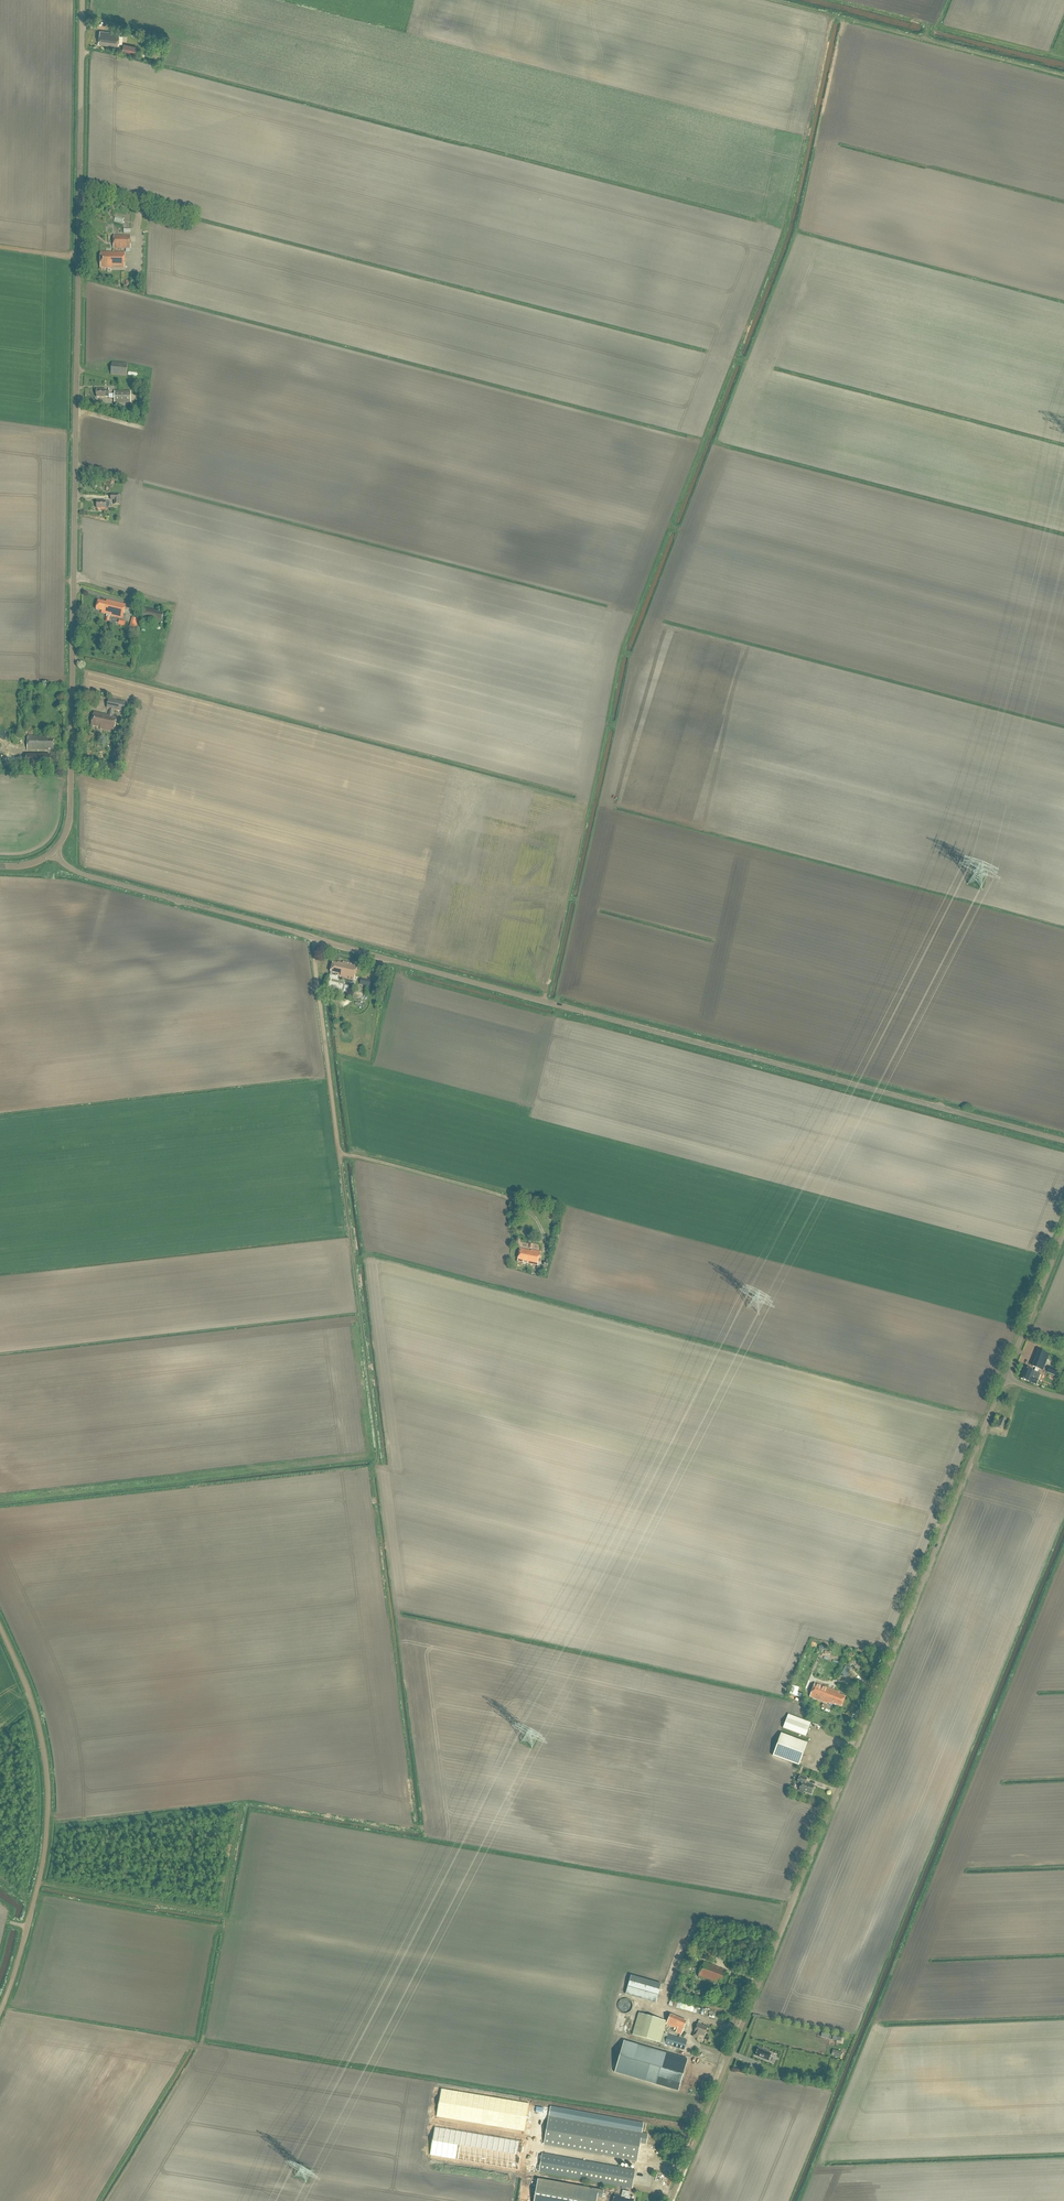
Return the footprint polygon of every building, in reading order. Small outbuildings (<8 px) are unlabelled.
[(98,43),(118,46),(120,33),(100,30),(98,43)] [(122,51),(129,52),(131,45),(124,43),(122,51)] [(131,236),(114,235),(114,248),(131,248),(131,236)] [(101,268),(124,268),(125,253),(101,253),(101,268)] [(112,363),(111,375),(127,376),(128,364),(112,363)] [(131,392),(115,392),(114,403),(131,403),(131,392)] [(111,501),(114,501),(114,505),(120,505),(120,495),(111,495),(111,501)] [(105,622),(108,623),(109,618),(110,616),(123,619),(126,605),(107,601),(106,603),(98,601),(96,610),(104,612),(103,614),(107,615),(105,622)] [(164,614),(144,609),(141,621),(161,626),(164,614)] [(100,729),(114,733),(117,717),(113,716),(114,710),(124,712),(126,704),(109,700),(107,708),(110,709),(109,715),(94,712),(91,726),(100,728),(100,729)] [(28,737),(28,750),(53,751),(54,739),(48,739),(48,738),(41,737),(28,737)] [(27,755),(26,770),(51,770),(51,755),(27,755)] [(338,976),(340,977),(340,978),(354,981),(358,966),(343,962),(343,964),(338,963),(338,964),(333,963),(330,973),(338,975),(338,976)] [(370,988),(371,984),(362,980),(360,984),(370,988)] [(531,1250),(531,1251),(520,1249),(517,1262),(537,1266),(540,1252),(531,1250)] [(1033,1367),(1036,1368),(1035,1372),(1025,1368),(1021,1379),(1037,1385),(1039,1380),(1041,1374),(1037,1373),(1039,1369),(1043,1371),(1049,1356),(1047,1355),(1039,1351),(1033,1367)] [(1050,1367),(1048,1373),(1056,1376),(1058,1370),(1050,1367)] [(1000,1419),(996,1428),(1003,1430),(1007,1420),(1002,1418),(1001,1420),(1000,1419)] [(845,1666),(841,1674),(843,1675),(846,1677),(850,1669),(845,1666)] [(812,1690),(843,1702),(845,1697),(838,1694),(839,1693),(814,1683),(812,1690)] [(789,1693),(801,1697),(802,1693),(797,1692),(798,1687),(791,1685),(789,1693)] [(835,1704),(841,1707),(843,1702),(812,1690),(809,1697),(826,1704),(827,1703),(830,1704),(830,1703),(834,1705),(835,1704)] [(783,1728),(805,1737),(809,1727),(787,1718),(783,1728)] [(773,1755),(799,1765),(807,1744),(781,1734),(773,1755)] [(807,1778),(800,1776),(797,1783),(801,1784),(798,1791),(803,1793),(804,1792),(811,1795),(814,1786),(806,1783),(807,1778)] [(703,1954),(714,1958),(716,1951),(705,1947),(703,1954)] [(719,1982),(724,1984),(728,1975),(725,1974),(726,1971),(704,1962),(698,1976),(714,1982),(718,1983),(719,1982)] [(626,1994),(656,2003),(661,1984),(631,1976),(626,1994)] [(628,1999),(625,1999),(622,1999),(619,2001),(619,2004),(618,2007),(619,2009),(620,2011),(623,2013),(625,2013),(628,2013),(630,2011),(631,2010),(632,2008),(632,2005),(631,2002),(630,2000),(628,1999)] [(668,2005),(704,2016),(705,2010),(670,2000),(668,2005)] [(670,2015),(667,2022),(638,2014),(632,2035),(660,2044),(684,2050),(687,2040),(663,2034),(666,2025),(673,2028),(672,2032),(680,2034),(686,2022),(670,2015)] [(698,2039),(700,2035),(704,2036),(708,2027),(701,2024),(702,2022),(699,2021),(698,2023),(692,2036),(698,2039)] [(615,2073),(678,2091),(688,2059),(624,2041),(615,2073)] [(771,2054),(758,2049),(755,2056),(768,2061),(771,2054)] [(529,2104),(441,2089),(437,2117),(524,2132),(529,2104)] [(640,2143),(646,2144),(648,2135),(642,2134),(643,2124),(550,2107),(544,2145),(637,2161),(640,2143)] [(523,2142),(435,2128),(430,2156),(518,2170),(523,2142)] [(542,2154),(539,2171),(632,2188),(635,2171),(542,2154)] [(534,2200),(597,2200),(597,2198),(602,2198),(604,2191),(538,2179),(534,2200)] [(629,2192),(623,2190),(621,2196),(615,2194),(613,2200),(634,2200),(630,2199),(630,2198),(628,2197),(629,2192)]
